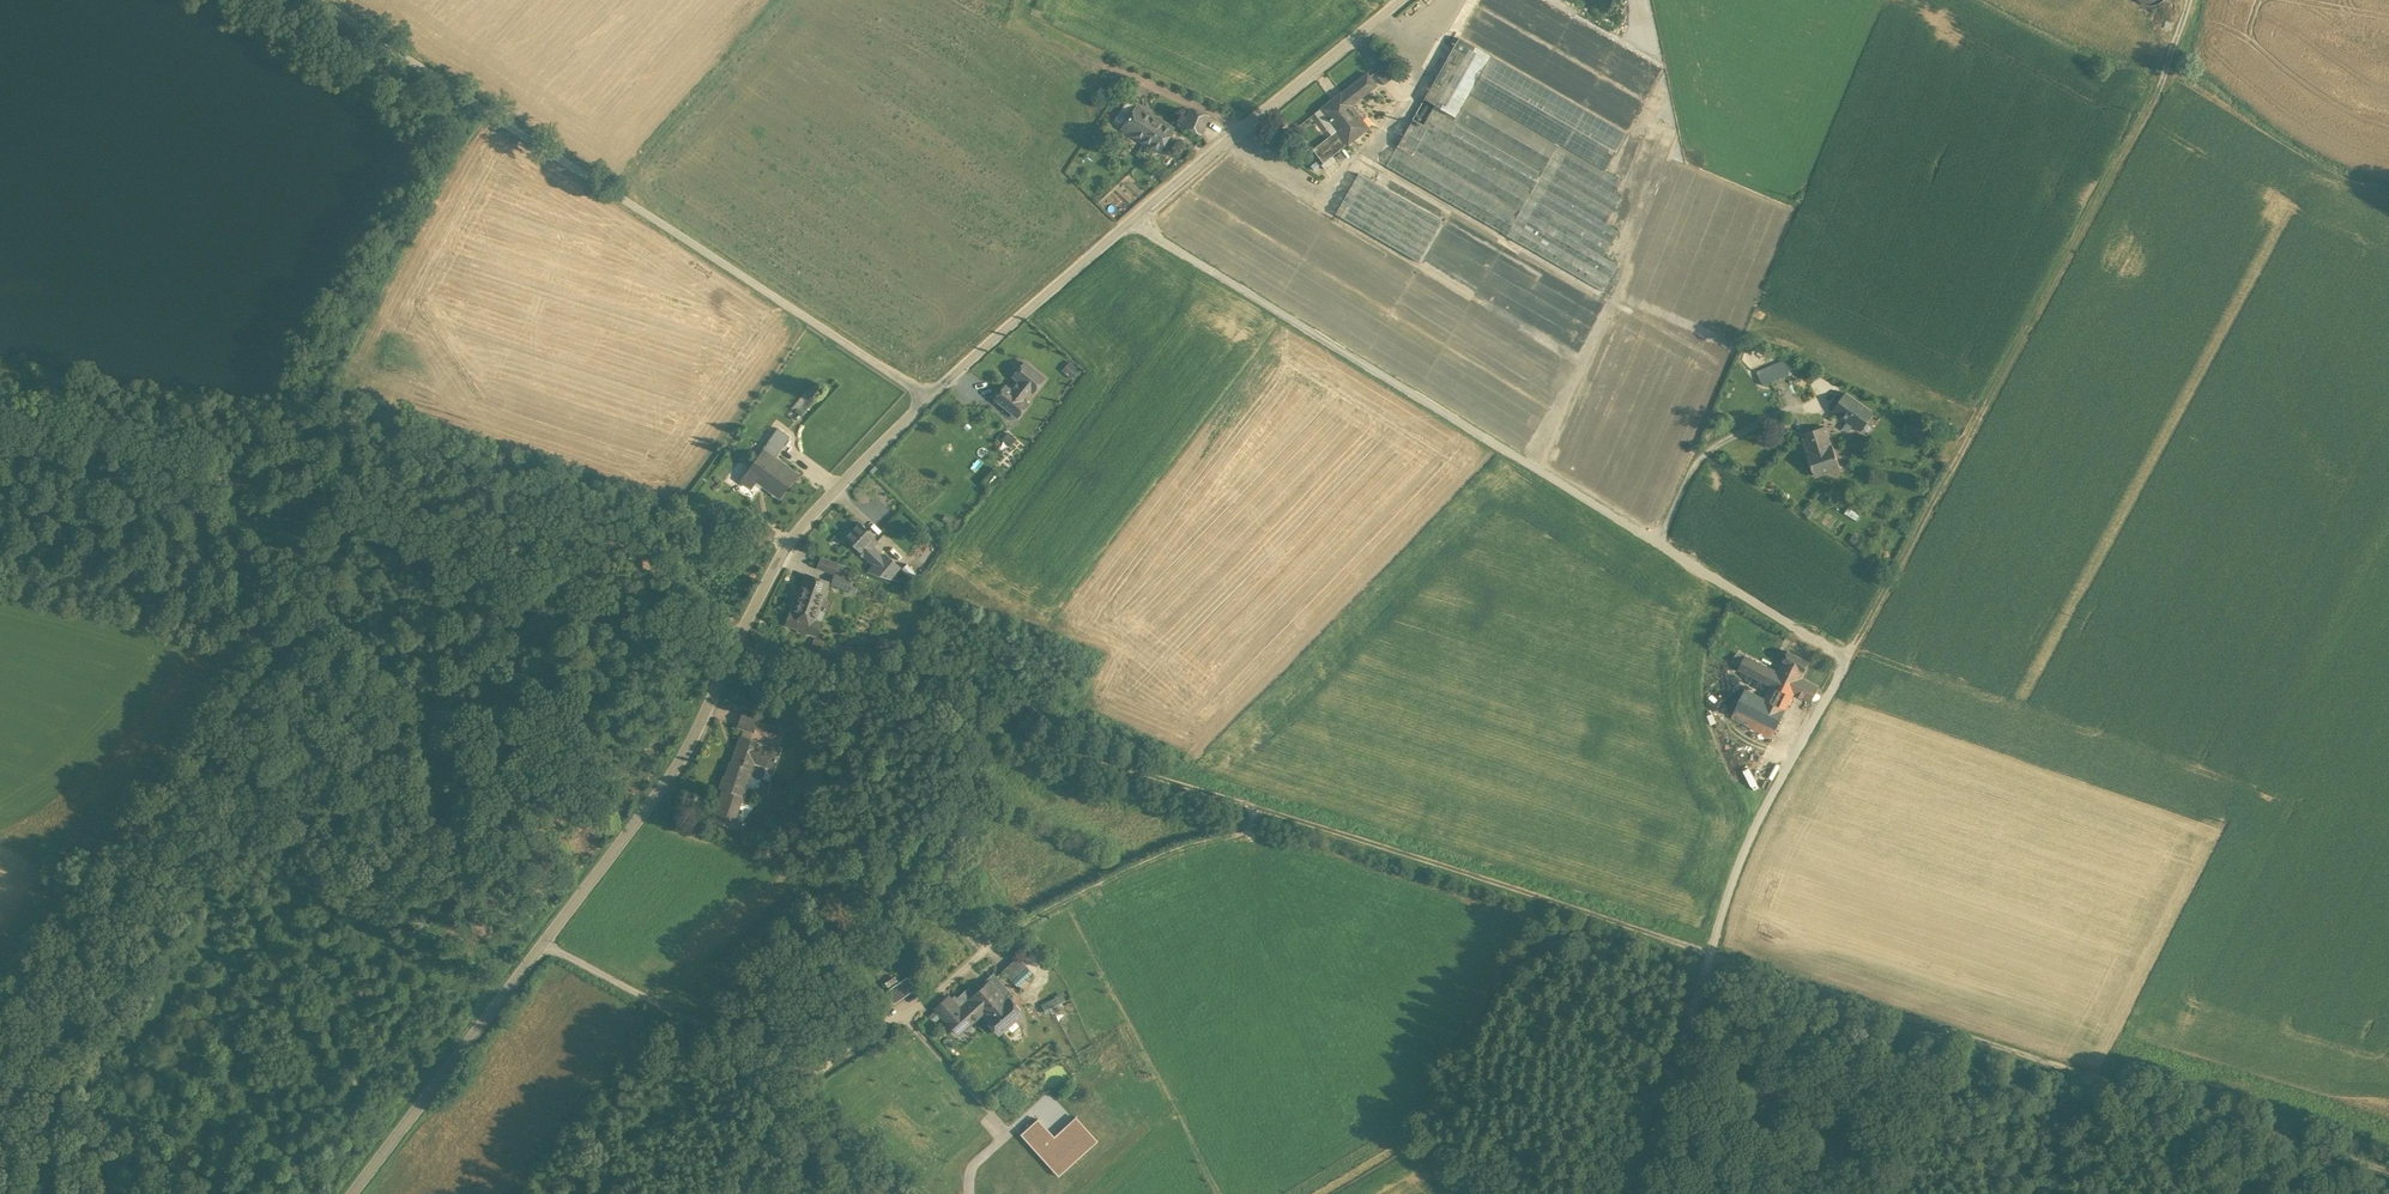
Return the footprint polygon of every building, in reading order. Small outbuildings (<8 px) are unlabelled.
[(1618,264),(1603,256),(1618,230),(1606,223),(1621,197),(1614,193),(1621,180),(1605,171),(1626,133),(1491,54),(1491,55),(1459,37),(1386,165),(1603,291),(1618,264)] [(1390,60),(1374,72),(1384,84),(1399,72),(1390,60)] [(1368,72),(1342,92),(1341,91),(1320,108),(1329,119),(1327,120),(1328,122),(1332,119),(1339,128),(1313,148),(1323,161),(1347,143),(1348,143),(1369,127),(1368,126),(1366,128),(1357,116),(1359,114),(1351,104),(1377,84),(1368,72)] [(1127,99),(1120,111),(1129,117),(1136,105),(1127,99)] [(1174,128),(1137,104),(1136,105),(1129,117),(1122,127),(1159,151),(1174,128)] [(1209,115),(1191,108),(1184,126),(1201,133),(1209,115)] [(1438,217),(1355,169),(1331,210),(1414,258),(1438,217)] [(1785,361),(1758,373),(1762,382),(1789,370),(1785,361)] [(1025,362),(1013,376),(1018,380),(1011,388),(1006,385),(994,399),(1017,417),(1028,403),(1022,398),(1029,389),(1033,392),(1044,378),(1025,362)] [(809,389),(793,407),(802,414),(817,395),(809,389)] [(1874,412),(1846,393),(1834,410),(1861,429),(1874,412)] [(1830,416),(1823,418),(1827,430),(1835,428),(1830,416)] [(1823,418),(1800,425),(1809,451),(1832,444),(1827,430),(1823,418)] [(1893,436),(1877,424),(1869,434),(1885,446),(1893,436)] [(779,428),(763,449),(774,457),(790,436),(779,428)] [(1809,451),(1808,452),(1815,473),(1839,465),(1832,444),(1809,451)] [(774,457),(763,449),(741,479),(752,487),(757,480),(780,496),(797,474),(774,457)] [(735,506),(728,516),(738,523),(740,520),(744,513),(735,506)] [(757,522),(744,513),(740,520),(752,529),(757,522)] [(763,526),(757,522),(752,529),(758,533),(763,526)] [(874,536),(860,523),(846,537),(860,551),(860,550),(869,542),(874,536)] [(869,542),(860,550),(864,554),(866,553),(865,552),(872,545),(869,542)] [(883,556),(872,545),(865,552),(866,553),(876,563),(877,563),(883,556)] [(883,556),(877,563),(876,563),(868,572),(876,574),(889,561),(888,561),(883,556)] [(898,567),(890,559),(888,561),(889,561),(897,569),(898,567)] [(889,561),(876,574),(889,578),(897,569),(889,561)] [(828,581),(806,574),(793,612),(792,612),(814,620),(814,619),(828,581)] [(853,581),(834,574),(831,583),(850,590),(853,581)] [(814,620),(792,612),(790,611),(786,623),(817,634),(821,622),(814,619),(814,620)] [(1733,718),(1778,740),(1800,696),(1817,704),(1826,686),(1809,677),(1816,662),(1795,651),(1785,671),(1744,650),(1736,667),(1775,687),(1771,695),(1750,685),(1733,718)] [(758,718),(742,712),(738,726),(754,731),(758,718)] [(742,736),(737,749),(739,750),(734,764),(731,763),(726,777),(724,777),(721,788),(723,789),(742,795),(755,757),(774,764),(775,761),(776,762),(779,752),(759,745),(760,742),(742,736)] [(742,795),(723,789),(712,821),(742,831),(743,827),(741,826),(742,824),(743,822),(734,819),(740,802),(741,803),(744,796),(742,795)] [(973,804),(975,798),(961,794),(959,800),(973,804)] [(1018,956),(1008,966),(1017,976),(1028,966),(1018,956)] [(1017,976),(1008,966),(1002,970),(1012,981),(1017,976)] [(1014,995),(993,973),(986,980),(989,983),(971,999),(966,992),(954,1003),(949,997),(936,1008),(959,1034),(982,1013),(987,1018),(1009,1000),(1014,995)] [(891,987),(885,991),(894,1004),(916,989),(908,976),(891,987)] [(1052,1005),(1065,1000),(1063,993),(1041,1002),(1044,1012),(1053,1009),(1052,1005)] [(987,1018),(986,1019),(999,1033),(1021,1014),(1009,1000),(987,1018)] [(980,1016),(959,1035),(963,1039),(984,1020),(980,1016)] [(1105,1108),(1082,1128),(1093,1140),(1115,1119),(1105,1108)] [(1038,1118),(1023,1132),(1047,1158),(1060,1147),(1042,1128),(1045,1126),(1045,1125),(1038,1118)] [(1073,1119),(1057,1133),(1048,1123),(1045,1125),(1045,1126),(1042,1128),(1060,1147),(1047,1158),(1059,1171),(1093,1140),(1082,1128),(1073,1119)]
